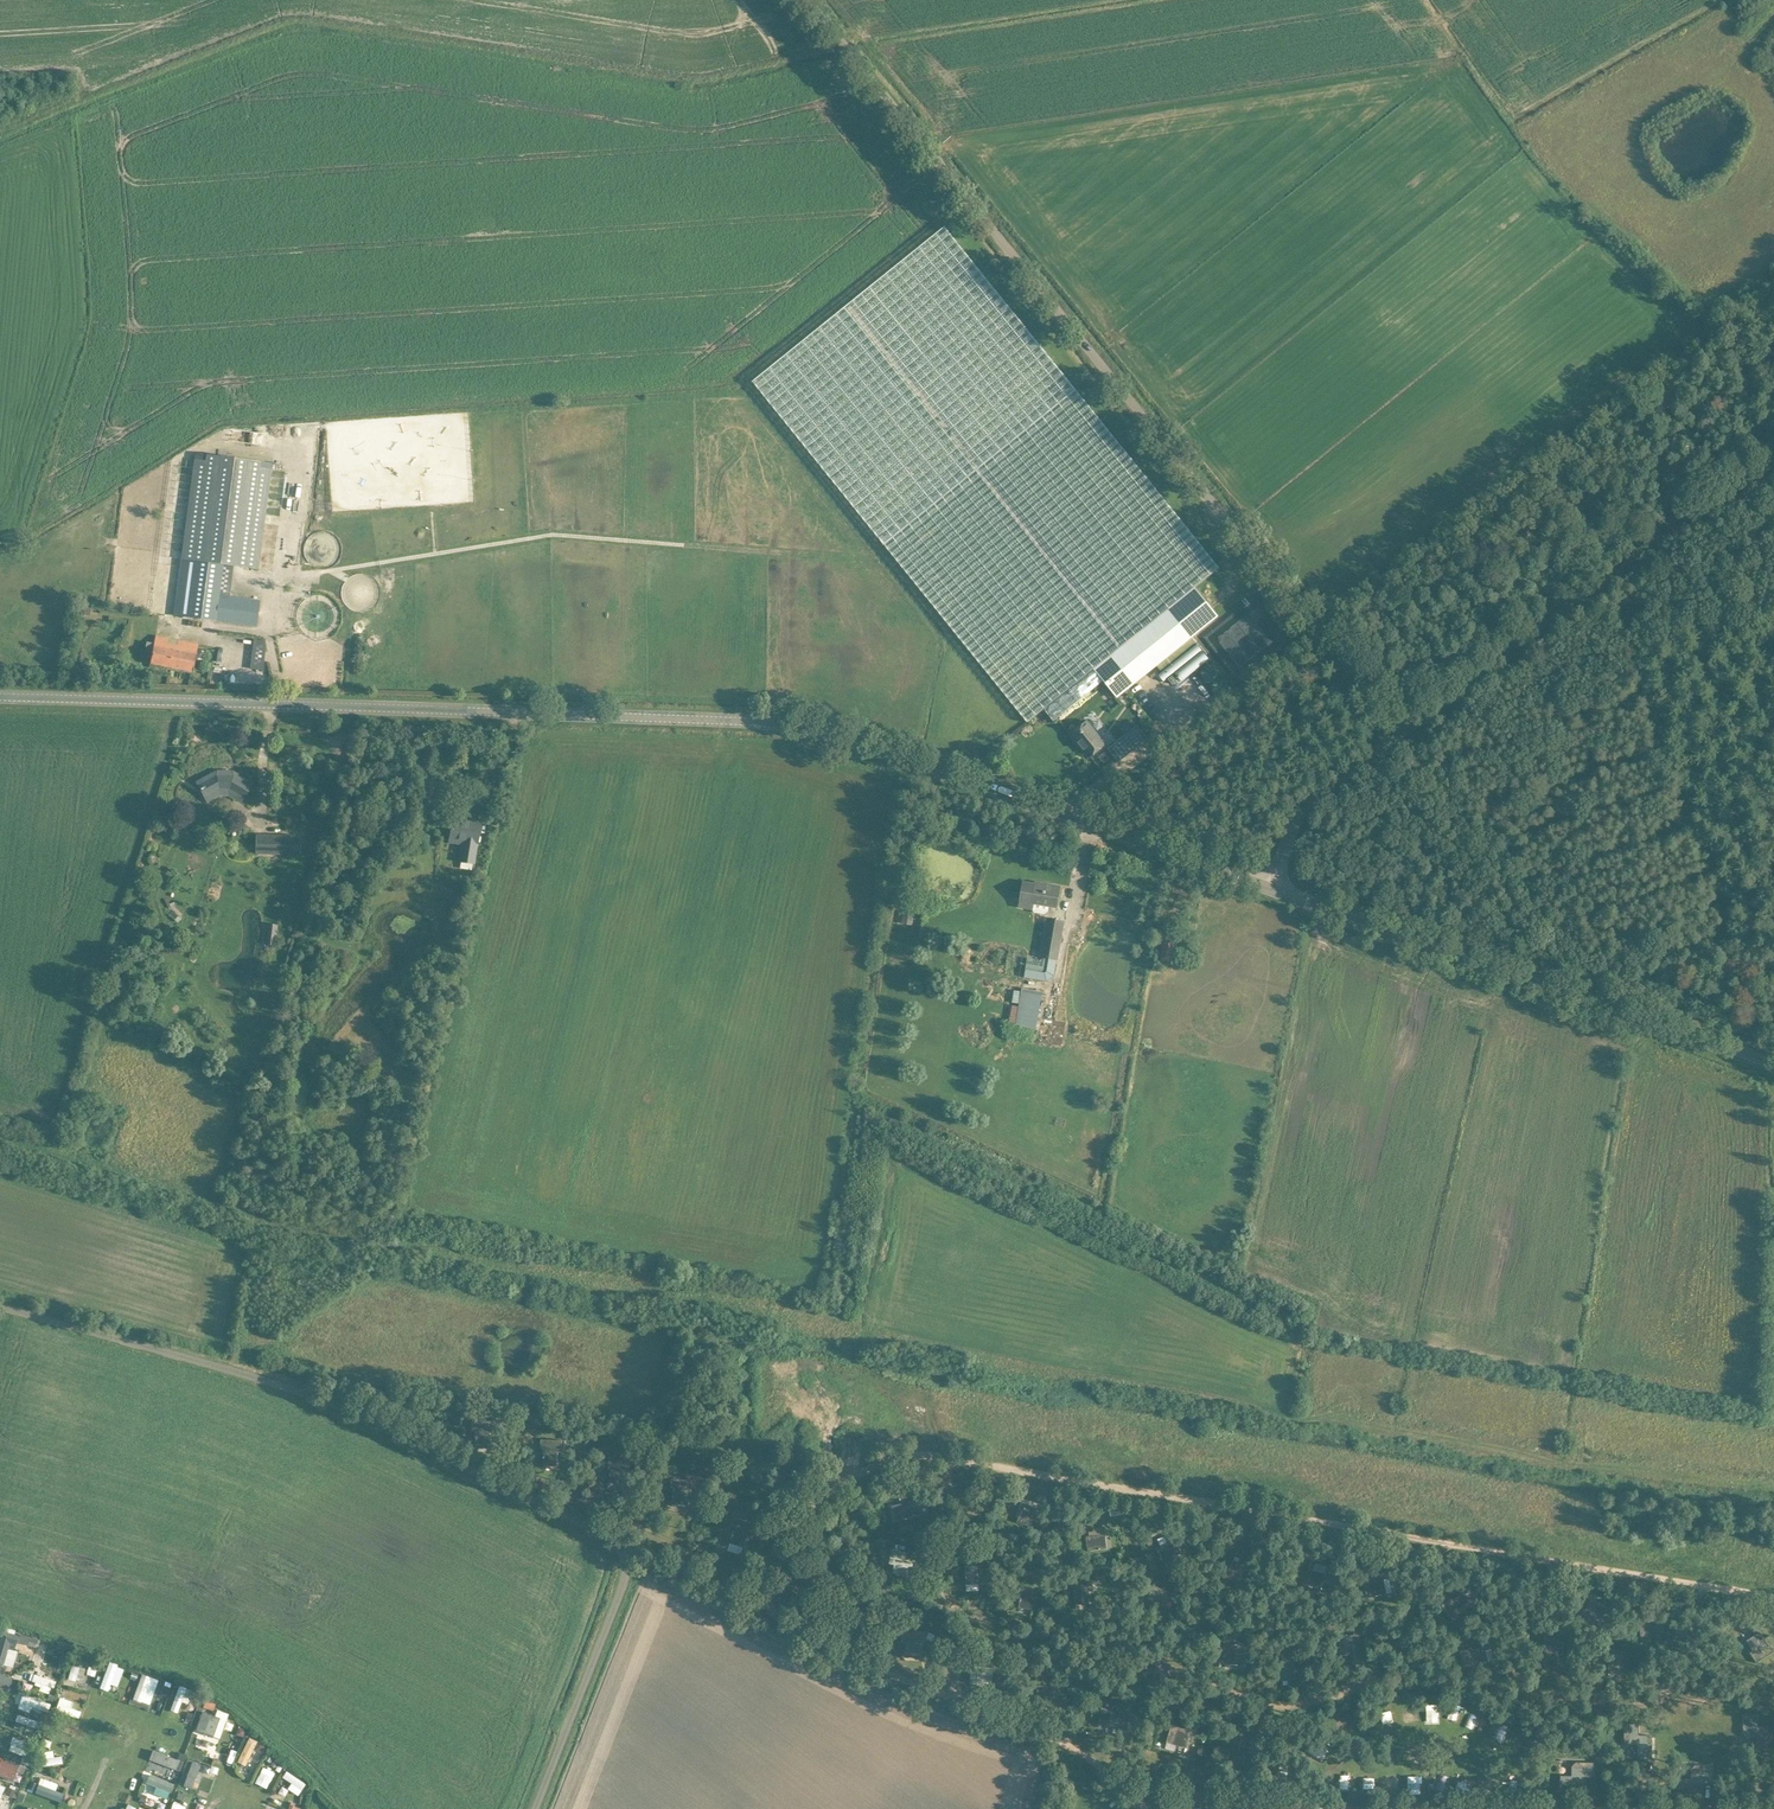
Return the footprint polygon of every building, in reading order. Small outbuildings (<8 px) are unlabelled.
[(944,227),(752,382),(1027,722),(1044,709),(1053,721),(1103,681),(1117,698),(1192,637),(1218,616),(1195,587),(1219,568),(944,227)] [(240,425),(222,424),(221,433),(240,434),(240,425)] [(195,459),(181,559),(223,564),(258,569),(271,469),(260,467),(261,462),(206,454),(205,461),(195,459)] [(80,602),(79,615),(90,616),(91,603),(80,602)] [(155,636),(150,663),(192,672),(198,644),(178,640),(177,645),(166,643),(167,638),(155,636)] [(245,636),(244,666),(257,667),(258,636),(245,636)] [(1205,681),(1205,667),(1194,667),(1194,681),(1205,681)] [(1070,735),(1080,747),(1082,745),(1091,756),(1105,744),(1087,721),(1070,735)] [(1137,726),(1109,749),(1119,761),(1147,738),(1137,726)] [(240,802),(245,794),(251,784),(233,772),(230,777),(219,776),(217,772),(200,781),(204,787),(200,788),(207,801),(219,795),(228,795),(240,802)] [(474,863),(478,837),(480,825),(470,824),(470,822),(452,819),(449,839),(462,841),(459,861),(474,863)] [(255,854),(294,855),(300,855),(301,838),(294,838),(294,836),(256,834),(255,854)] [(1048,911),(1049,906),(1056,907),(1060,887),(1022,881),(1018,907),(1033,910),(1034,912),(1044,914),(1048,911)] [(275,899),(273,906),(279,908),(281,901),(275,899)] [(457,920),(448,918),(444,933),(453,935),(457,920)] [(1026,969),(1024,977),(1047,981),(1054,976),(1057,960),(1063,921),(1047,918),(1041,957),(1041,960),(1028,958),(1026,969)] [(1517,928),(1510,918),(1503,924),(1510,933),(1517,928)] [(266,937),(266,944),(275,945),(276,938),(266,937)] [(1164,938),(1160,959),(1171,961),(1175,940),(1164,938)] [(1013,1005),(1009,1025),(1015,1026),(1036,1029),(1042,991),(1022,988),(1021,991),(1015,990),(1013,1002),(1019,1003),(1019,1006),(1013,1005)] [(543,1458),(544,1458),(543,1465),(557,1465),(558,1448),(561,1448),(561,1440),(541,1439),(541,1447),(544,1448),(544,1456),(543,1458)] [(804,1479),(807,1470),(808,1466),(794,1462),(790,1476),(804,1479)] [(899,1504),(891,1505),(895,1520),(902,1518),(921,1513),(918,1499),(899,1504)] [(1022,1503),(1017,1521),(1031,1525),(1032,1521),(1038,1523),(1041,1512),(1035,1510),(1036,1507),(1022,1503)] [(743,1546),(747,1535),(748,1530),(752,1531),(754,1523),(735,1517),(732,1525),(735,1526),(733,1534),(732,1536),(730,1542),(743,1546)] [(1149,1522),(1150,1531),(1157,1531),(1157,1522),(1149,1522)] [(1172,1531),(1164,1534),(1167,1541),(1174,1539),(1172,1531)] [(1105,1534),(1086,1536),(1088,1550),(1111,1547),(1110,1536),(1106,1537),(1105,1534)] [(1170,1541),(1157,1546),(1163,1560),(1185,1551),(1181,1541),(1177,1543),(1175,1539),(1170,1541)] [(891,1549),(889,1564),(893,1564),(892,1573),(912,1576),(915,1563),(906,1562),(907,1552),(891,1549)] [(1225,1577),(1237,1583),(1246,1566),(1248,1562),(1247,1560),(1242,1557),(1240,1558),(1238,1562),(1233,1559),(1225,1577)] [(980,1565),(965,1565),(966,1584),(981,1584),(980,1565)] [(1325,1573),(1311,1569),(1305,1588),(1319,1592),(1325,1573)] [(805,1600),(808,1588),(809,1581),(795,1578),(791,1597),(805,1600)] [(1386,1594),(1383,1579),(1363,1583),(1367,1598),(1386,1594)] [(1090,1603),(1089,1590),(1093,1590),(1093,1581),(1088,1582),(1088,1584),(1074,1585),(1075,1604),(1090,1603)] [(1165,1606),(1171,1593),(1154,1585),(1147,1598),(1165,1606)] [(1035,1590),(1021,1588),(1018,1607),(1033,1609),(1035,1590)] [(1451,1597),(1441,1605),(1453,1621),(1460,1617),(1458,1614),(1471,1604),(1463,1592),(1453,1599),(1451,1597)] [(868,1630),(868,1618),(868,1611),(853,1611),(853,1630),(868,1630)] [(1749,1652),(1756,1662),(1773,1651),(1769,1643),(1767,1644),(1759,1631),(1746,1640),(1753,1650),(1749,1652)] [(937,1635),(934,1645),(941,1647),(943,1637),(937,1635)] [(920,1656),(921,1644),(921,1636),(907,1636),(906,1655),(920,1656)] [(1561,1655),(1563,1642),(1543,1639),(1542,1649),(1544,1650),(1542,1664),(1556,1666),(1558,1654),(1561,1655)] [(1224,1644),(1223,1663),(1229,1664),(1244,1664),(1245,1645),(1224,1644)] [(1307,1646),(1302,1649),(1307,1656),(1311,1653),(1307,1646)] [(1472,1647),(1459,1650),(1465,1670),(1473,1668),(1472,1665),(1487,1660),(1483,1646),(1472,1649),(1472,1647)] [(1293,1659),(1279,1661),(1282,1681),(1296,1678),(1293,1659)] [(1168,1675),(1161,1663),(1142,1672),(1149,1685),(1168,1675)] [(991,1685),(993,1668),(980,1666),(979,1675),(978,1675),(978,1677),(977,1684),(991,1685)] [(31,1691),(42,1694),(47,1679),(27,1672),(24,1681),(33,1684),(31,1691)] [(170,1682),(164,1712),(172,1713),(174,1702),(180,1703),(184,1685),(170,1682)] [(38,1704),(38,1692),(21,1693),(21,1705),(38,1704)] [(8,1702),(18,1704),(19,1695),(10,1693),(8,1702)] [(1061,1700),(1060,1707),(1068,1708),(1069,1701),(1069,1699),(1063,1698),(1062,1700),(1061,1700)] [(206,1701),(203,1707),(213,1711),(215,1704),(206,1701)] [(1451,1720),(1451,1702),(1441,1702),(1441,1720),(1451,1720)] [(1101,1706),(1098,1725),(1107,1726),(1121,1728),(1124,1711),(1110,1708),(1101,1706)] [(1416,1707),(1417,1725),(1429,1724),(1428,1707),(1416,1707)] [(1329,1723),(1341,1720),(1339,1710),(1326,1713),(1329,1723)] [(1404,1724),(1404,1710),(1393,1710),(1393,1724),(1404,1724)] [(1458,1728),(1470,1731),(1475,1713),(1463,1710),(1458,1728)] [(10,1712),(8,1720),(20,1724),(22,1716),(10,1712)] [(1368,1714),(1370,1728),(1382,1726),(1380,1712),(1368,1714)] [(1758,1716),(1743,1715),(1742,1732),(1747,1737),(1756,1737),(1756,1749),(1770,1749),(1771,1731),(1767,1727),(1757,1727),(1758,1716)] [(1491,1745),(1498,1725),(1484,1720),(1478,1740),(1491,1745)] [(1639,1724),(1624,1723),(1624,1740),(1628,1745),(1637,1745),(1637,1757),(1651,1757),(1652,1739),(1648,1735),(1638,1735),(1639,1724)] [(1171,1725),(1166,1742),(1172,1744),(1186,1747),(1191,1730),(1177,1727),(1171,1725)] [(238,1727),(237,1731),(238,1735),(243,1736),(245,1730),(238,1727)] [(1515,1746),(1518,1732),(1506,1730),(1503,1744),(1515,1746)] [(4,1736),(0,1751),(21,1756),(24,1741),(4,1736)] [(1250,1759),(1253,1747),(1255,1741),(1241,1738),(1237,1755),(1250,1759)] [(141,1761),(165,1768),(162,1777),(168,1779),(176,1757),(146,1747),(141,1761)] [(13,1755),(0,1750),(0,1757),(11,1761),(13,1755)] [(33,1757),(34,1767),(55,1764),(54,1754),(33,1757)] [(186,1788),(194,1762),(184,1759),(176,1785),(186,1788)] [(10,1782),(17,1767),(0,1760),(0,1778),(10,1782)] [(1593,1776),(1593,1762),(1576,1762),(1571,1766),(1571,1775),(1560,1775),(1560,1789),(1577,1790),(1582,1786),(1582,1776),(1593,1776)] [(202,1773),(203,1765),(195,1763),(194,1771),(202,1773)] [(1712,1779),(1712,1765),(1695,1764),(1690,1769),(1690,1778),(1679,1778),(1679,1792),(1696,1793),(1701,1788),(1701,1779),(1712,1779)] [(281,1768),(272,1779),(291,1794),(299,1782),(281,1768)] [(146,1791),(161,1798),(167,1785),(141,1773),(138,1780),(149,1785),(146,1791)] [(1328,1785),(1339,1788),(1342,1777),(1331,1774),(1328,1785)] [(54,1798),(55,1793),(48,1791),(51,1781),(32,1776),(28,1792),(54,1798)] [(1351,1777),(1351,1794),(1364,1795),(1364,1777),(1351,1777)] [(1411,1784),(1410,1777),(1398,1779),(1399,1786),(1411,1784)] [(271,1792),(277,1795),(281,1788),(275,1784),(271,1792)] [(8,1786),(5,1793),(11,1796),(14,1789),(8,1786)] [(152,1795),(147,1806),(155,1808),(160,1798),(152,1795)]
